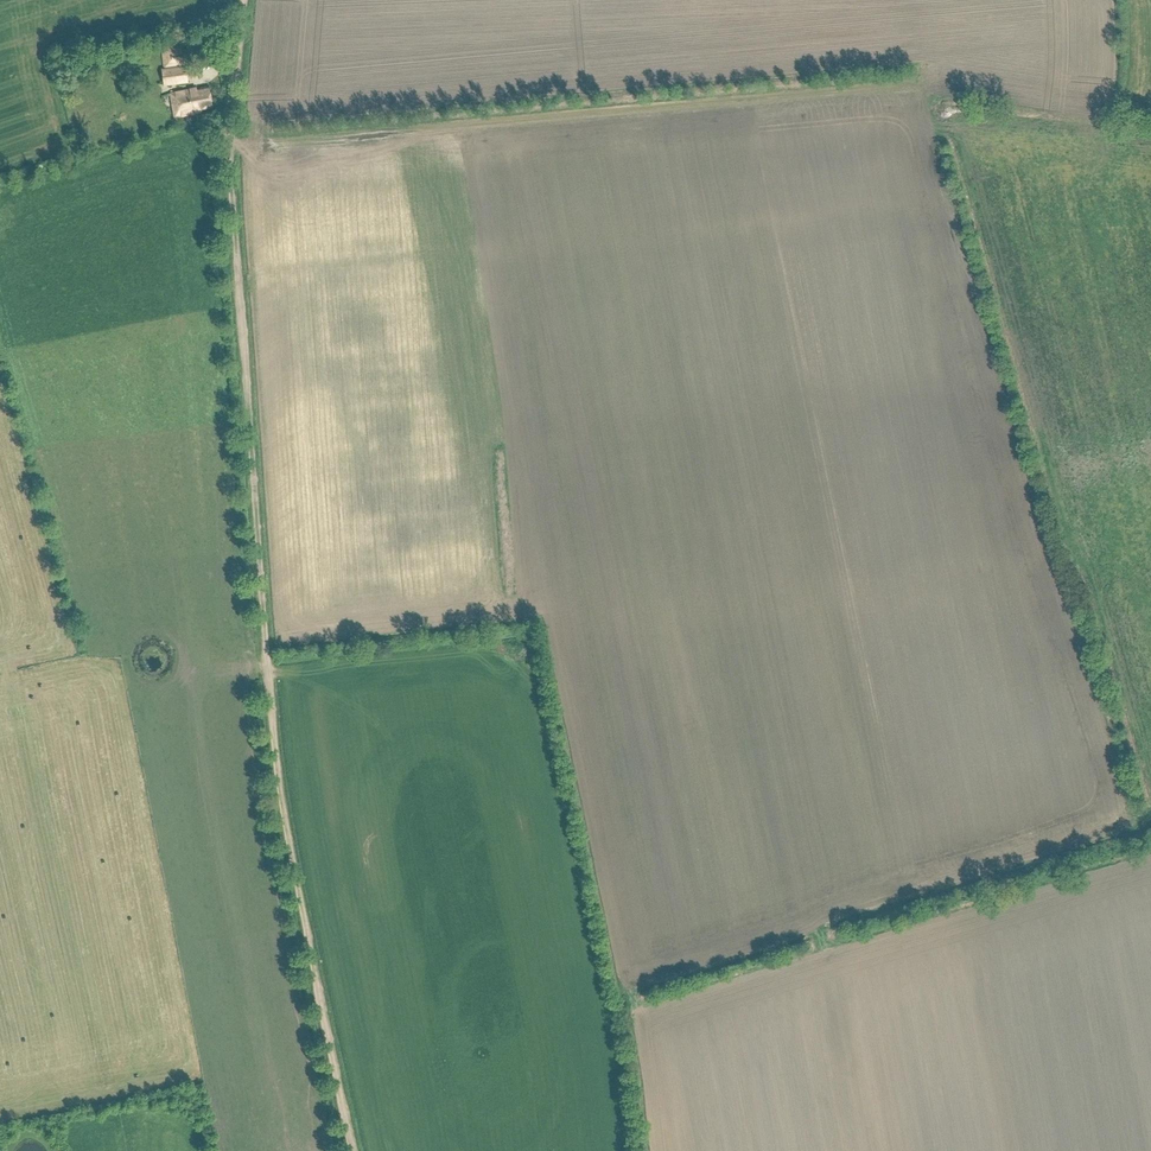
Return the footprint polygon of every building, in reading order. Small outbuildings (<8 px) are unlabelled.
[(160,48),(163,68),(184,65),(181,45),(160,48)] [(186,66),(166,69),(162,70),(164,87),(190,83),(186,66)] [(187,90),(168,94),(173,118),(200,112),(199,109),(211,107),(207,89),(188,93),(187,90)]
